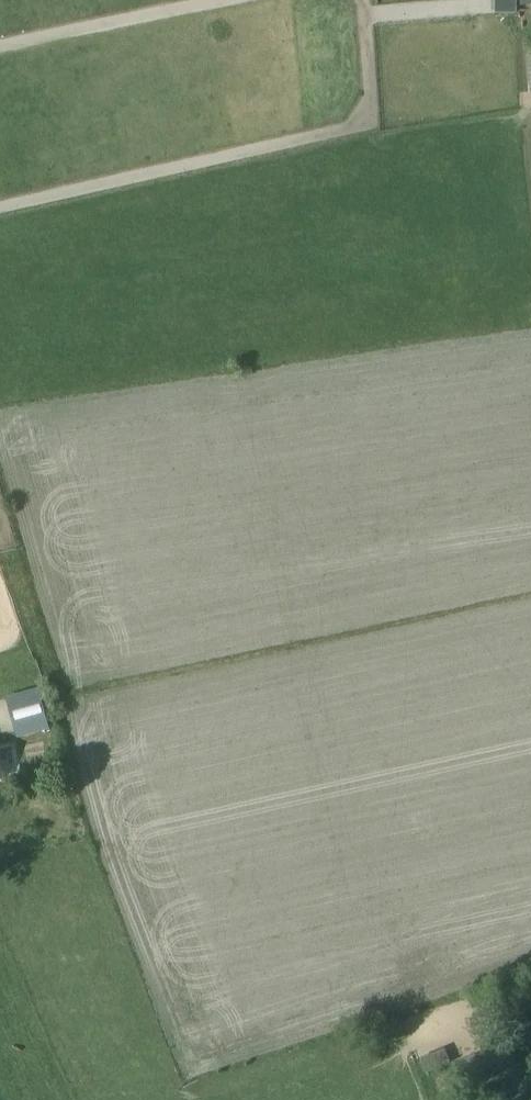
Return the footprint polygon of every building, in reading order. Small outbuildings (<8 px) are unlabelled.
[(37,693),(7,700),(17,737),(47,729),(37,693)] [(456,1090),(516,1065),(506,1042),(447,1067),(456,1090)]
